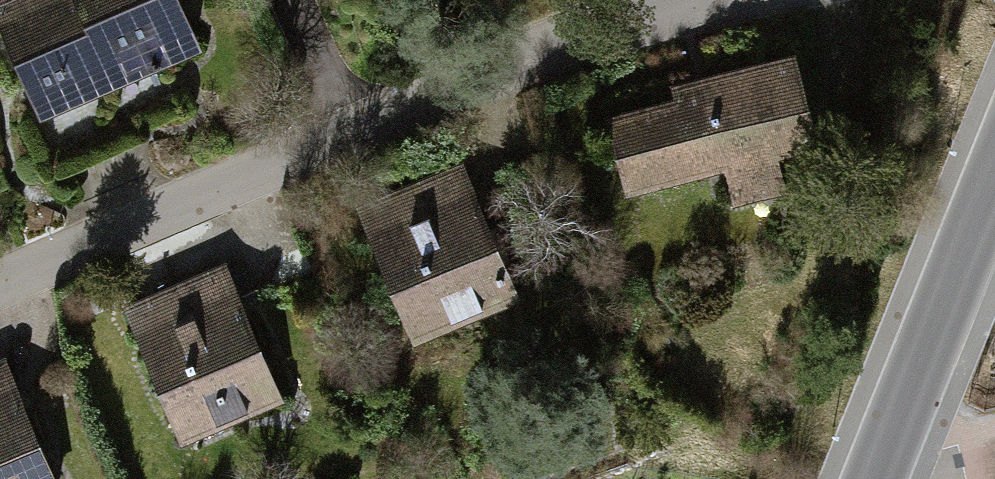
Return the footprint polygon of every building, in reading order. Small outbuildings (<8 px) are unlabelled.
[(42,118),(205,48),(185,0),(0,0),(0,21),(42,118)] [(669,100),(599,120),(621,196),(719,168),(730,205),(784,189),(776,161),(818,149),(789,50),(665,86),(669,100)] [(457,163),(350,208),(408,344),(515,299),(457,163)] [(216,263),(113,306),(170,442),(273,399),(216,263)] [(0,371),(0,478),(47,478),(0,371)]
